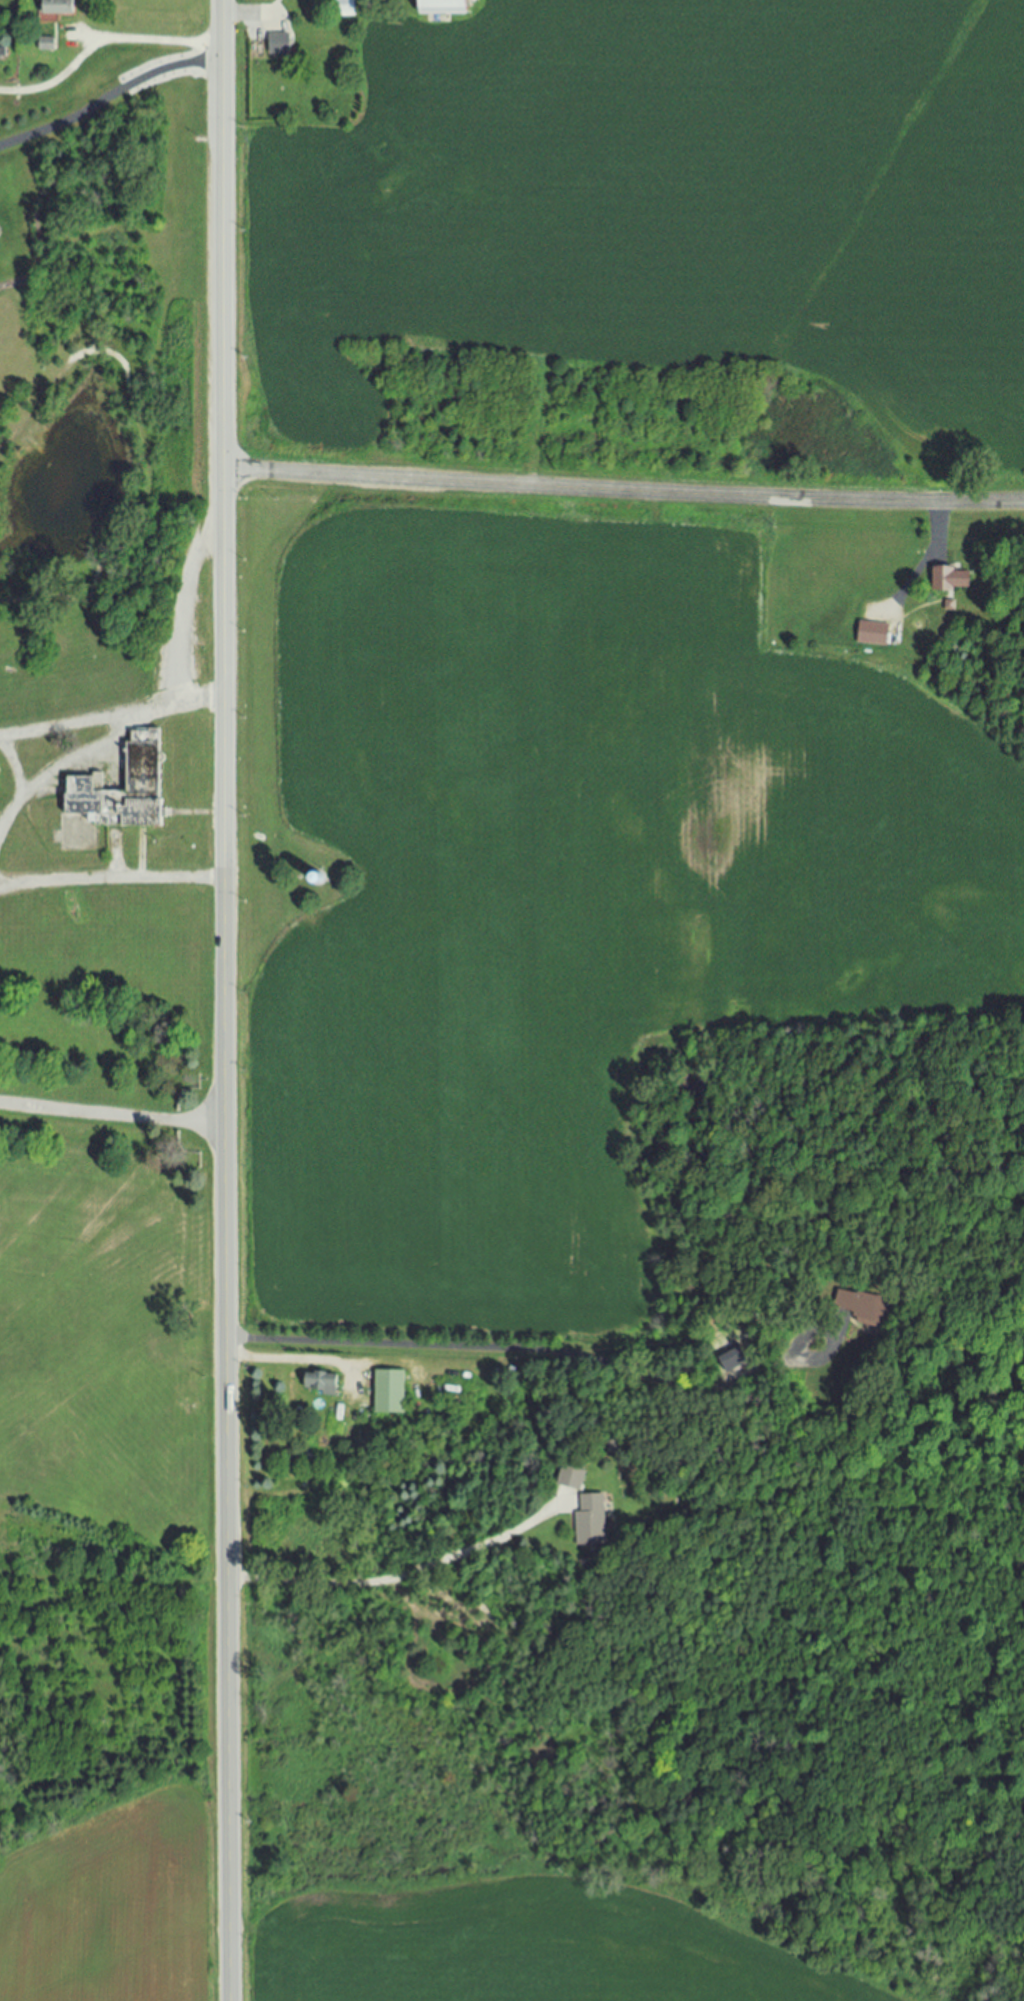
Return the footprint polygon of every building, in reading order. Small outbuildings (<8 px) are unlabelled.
[(38,15),(72,15),(72,0),(38,0),(38,15)] [(332,18),(353,18),(352,0),(332,0),(331,0),(332,18)] [(461,15),(461,0),(413,0),(413,16),(461,15)] [(288,34),(266,35),(266,55),(288,55),(288,34)] [(53,52),(53,39),(36,39),(36,52),(53,52)] [(930,569),(930,591),(967,592),(967,574),(952,573),(952,569),(930,569)] [(887,625),(857,624),(856,646),(886,647),(887,625)] [(156,830),(92,829),(92,853),(61,853),(61,793),(123,794),(124,736),(157,736),(156,830)] [(832,1310),(851,1314),(849,1322),(881,1329),(887,1303),(836,1291),(832,1310)] [(715,1355),(721,1374),(745,1365),(738,1347),(715,1355)] [(372,1415),(401,1415),(402,1372),(373,1372),(372,1415)] [(302,1373),(300,1392),(334,1396),(336,1377),(302,1373)] [(577,1492),(581,1473),(557,1467),(552,1486),(577,1492)] [(600,1496),(577,1496),(577,1514),(572,1514),(573,1547),(602,1546),(600,1496)]
